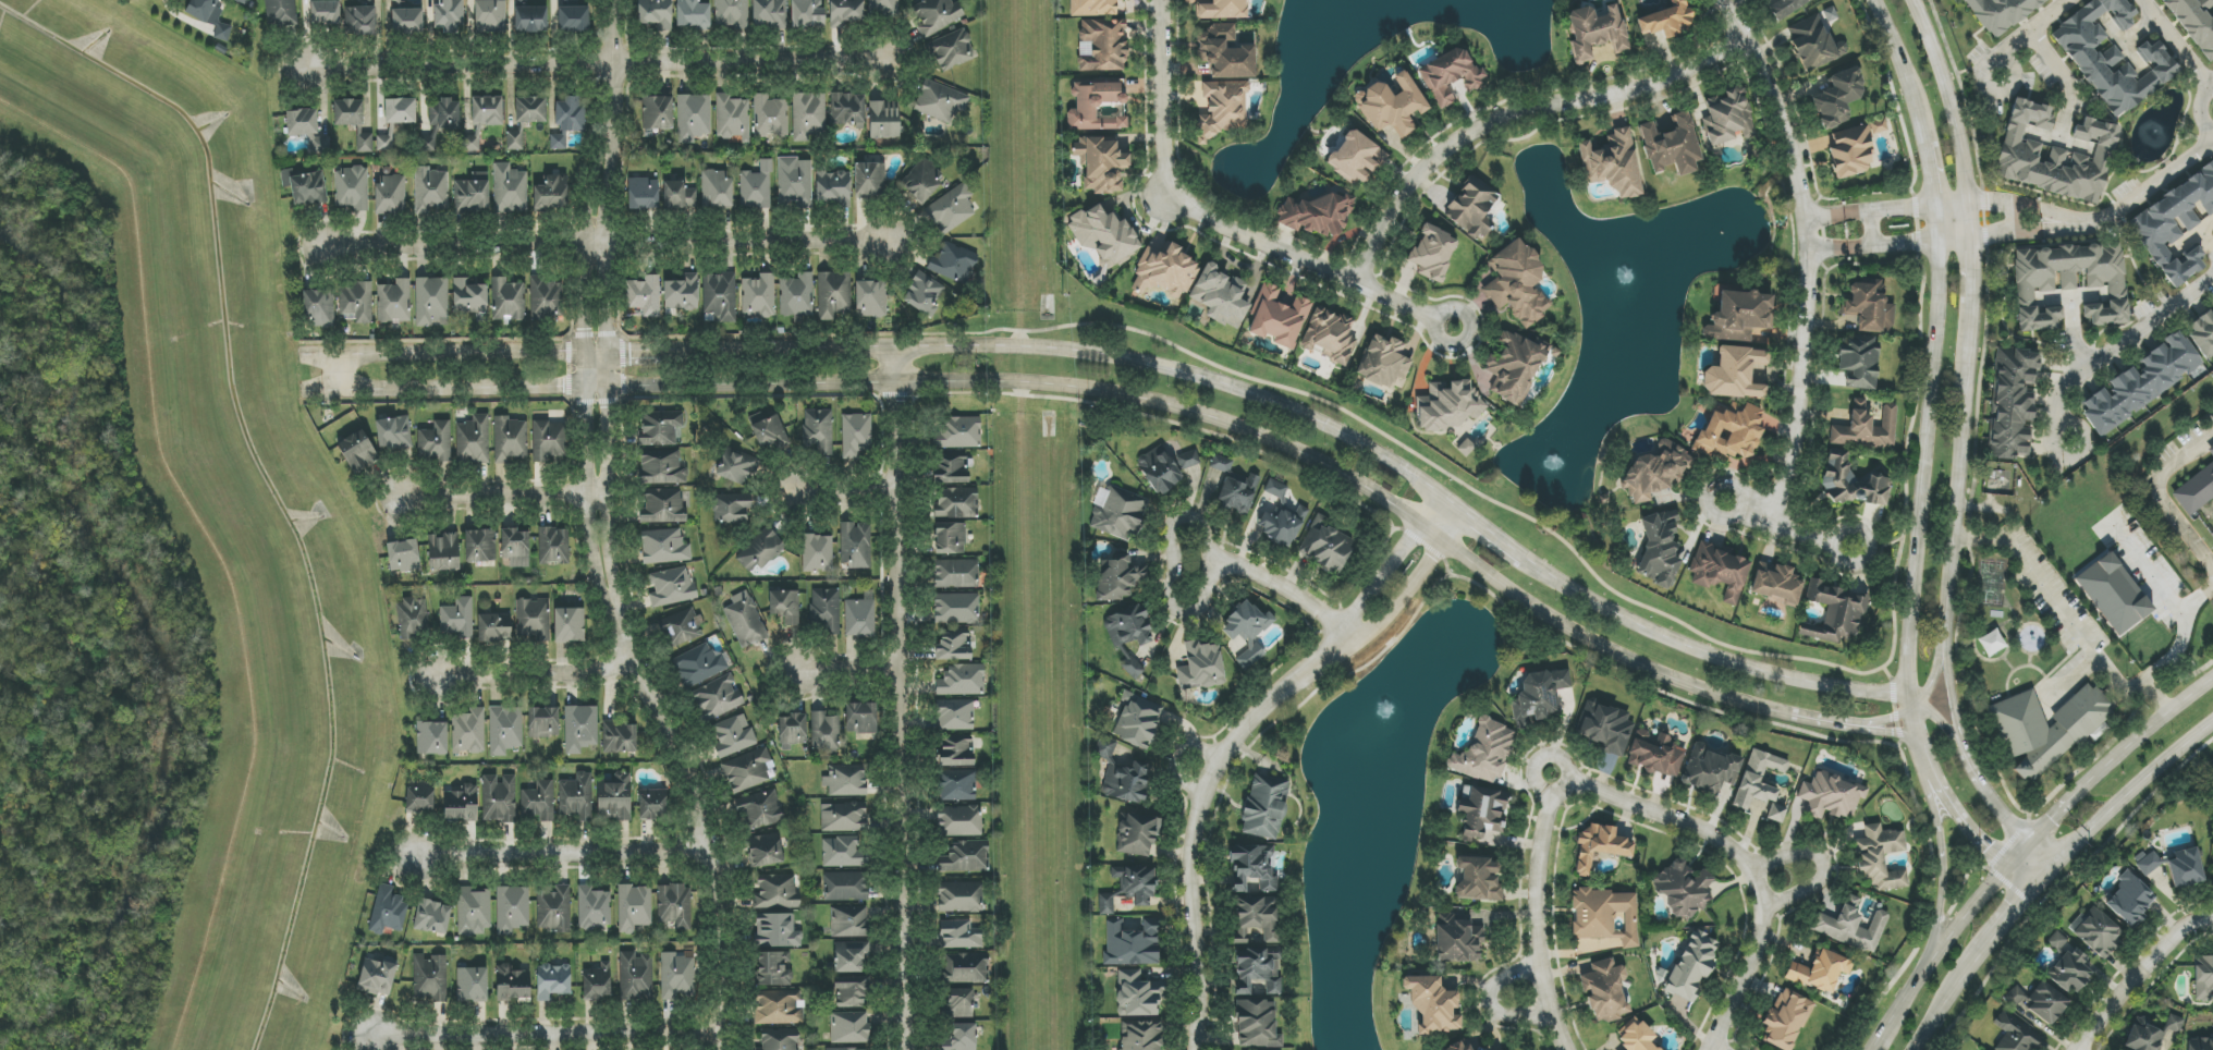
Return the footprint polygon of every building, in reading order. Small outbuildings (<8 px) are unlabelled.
[(216,29),(212,36),(226,43),(233,28),(218,20),(228,1),(226,0),(191,0),(184,13),(216,29)] [(298,21),(295,0),(265,0),(269,26),(298,21)] [(463,0),(435,0),(435,28),(443,27),(443,33),(464,33),(463,0)] [(506,1),(476,0),(475,32),(505,33),(506,1)] [(588,33),(589,6),(577,6),(578,0),(562,0),(562,5),(558,5),(557,32),(588,33)] [(656,32),(671,32),(672,0),(638,0),(637,23),(657,24),(656,32)] [(699,4),(699,0),(677,0),(676,29),(710,30),(711,4),(699,4)] [(749,0),(715,0),(714,28),(748,29),(749,0)] [(753,29),(786,30),(787,0),(753,0),(753,29)] [(825,0),(791,0),(791,26),(824,27),(825,0)] [(830,29),(845,29),(845,22),(863,22),(863,0),(830,0),(830,29)] [(869,17),(899,18),(899,0),(869,0),(869,17)] [(957,1),(951,4),(949,0),(929,0),(908,10),(922,39),(966,18),(957,1)] [(1116,16),(1116,3),(1125,3),(1125,0),(1071,0),(1071,16),(1116,16)] [(1245,18),(1245,0),(1184,0),(1184,4),(1196,4),(1196,19),(1245,18)] [(1641,36),(1662,31),(1663,37),(1694,29),(1686,0),(1670,0),(1672,8),(1636,18),(1641,36)] [(1768,7),(1777,22),(1813,0),(1779,0),(1768,7)] [(1992,41),(2048,0),(1963,0),(1992,41)] [(2180,72),(2158,41),(2149,47),(2146,42),(2137,48),(2153,69),(2138,80),(2125,61),(2114,46),(2099,56),(2093,48),(2107,38),(2095,21),(2110,10),(2125,31),(2135,24),(2131,18),(2136,14),(2125,0),(2094,0),(2050,31),(2114,120),(2180,72)] [(2208,64),(2212,61),(2212,0),(2162,0),(2208,64)] [(340,1),(311,1),(311,25),(340,24),(340,1)] [(1628,50),(1618,3),(1605,6),(1607,15),(1594,18),(1591,7),(1567,12),(1573,41),(1569,41),(1574,65),(1594,61),(1591,47),(1613,42),(1615,53),(1628,50)] [(349,8),(350,36),(382,35),(381,7),(349,8)] [(515,8),(515,33),(548,32),(547,7),(515,8)] [(392,34),(423,34),(423,9),(392,10),(392,34)] [(1785,28),(1804,73),(1850,54),(1844,40),(1831,45),(1818,14),(1785,28)] [(1078,71),(1125,71),(1125,20),(1080,20),(1081,42),(1090,42),(1091,57),(1078,57),(1078,71)] [(1254,78),(1254,44),(1235,45),(1235,24),(1209,24),(1209,32),(1196,32),(1196,59),(1208,59),(1208,78),(1254,78)] [(976,59),(965,29),(928,43),(939,73),(976,59)] [(1420,67),(1440,110),(1455,103),(1447,86),(1461,79),(1468,93),(1485,86),(1466,45),(1420,67)] [(1852,120),(1846,104),(1865,97),(1854,67),(1828,76),(1833,89),(1810,96),(1822,130),(1852,120)] [(1374,134),(1392,125),(1400,140),(1416,132),(1408,116),(1417,111),(1419,115),(1428,110),(1405,69),(1393,76),(1402,92),(1391,98),(1381,80),(1353,95),(1374,134)] [(913,111),(952,125),(957,109),(965,111),(970,96),(924,79),(913,111)] [(1067,130),(1125,129),(1124,80),(1073,82),(1073,109),(1067,109),(1067,130)] [(1194,83),(1194,102),(1208,102),(1208,115),(1197,115),(1198,145),(1208,145),(1208,132),(1247,130),(1246,81),(1194,83)] [(1710,147),(1756,134),(1749,113),(1741,86),(1720,92),(1721,94),(1704,100),(1709,117),(1702,119),(1710,147)] [(793,142),(809,142),(809,134),(825,134),(826,94),(793,93),(793,142)] [(749,99),(731,100),(731,94),(716,94),(717,138),(741,138),(742,143),(750,143),(749,99)] [(768,94),(754,94),(755,137),(788,136),(787,100),(768,100),(768,94)] [(865,94),(831,94),(831,128),(865,128),(865,94)] [(678,96),(679,143),(694,143),(694,136),(711,135),(710,95),(678,96)] [(585,131),(586,107),(579,107),(580,97),(564,96),(564,102),(555,102),(555,130),(585,131)] [(472,97),(472,111),(464,112),(465,151),(480,151),(480,126),(503,126),(503,97),(472,97)] [(547,122),(546,97),(515,98),(515,123),(547,122)] [(643,130),(673,129),(672,97),(642,97),(643,130)] [(416,123),(416,98),(385,99),(385,124),(416,123)] [(1997,179),(2100,204),(2119,126),(2083,118),(2082,125),(2075,126),(2072,138),(2095,144),(2095,148),(2089,157),(2069,152),(2070,151),(2051,147),(2047,163),(2038,164),(2038,161),(2042,144),(2036,142),(2022,143),(2026,125),(2051,132),(2052,130),(2051,107),(2014,98),(1996,168),(1997,179)] [(335,100),(334,125),(363,126),(364,100),(335,100)] [(459,100),(429,101),(430,131),(460,130),(459,100)] [(870,139),(900,138),(899,101),(869,102),(870,139)] [(286,110),(287,136),(318,135),(317,109),(286,110)] [(1638,125),(1650,173),(1675,167),(1677,176),(1697,171),(1695,162),(1701,160),(1690,111),(1673,115),(1676,130),(1656,135),(1653,121),(1638,125)] [(1873,135),(1887,130),(1883,118),(1869,124),(1873,135)] [(1826,135),(1837,179),(1876,170),(1864,125),(1826,135)] [(1388,152),(1349,128),(1326,166),(1355,183),(1357,179),(1364,183),(1371,172),(1375,174),(1388,152)] [(1642,195),(1631,129),(1606,133),(1609,146),(1591,150),(1590,140),(1578,142),(1585,185),(1607,181),(1609,191),(1616,189),(1618,199),(1642,195)] [(523,132),(507,132),(507,150),(522,151),(523,132)] [(373,153),(373,134),(357,134),(357,153),(373,153)] [(551,150),(567,150),(567,134),(550,134),(551,150)] [(330,137),(310,136),(310,153),(330,154),(330,137)] [(377,151),(393,151),(393,136),(377,136),(377,151)] [(1121,193),(1122,168),(1130,168),(1130,154),(1116,154),(1117,138),(1078,137),(1078,144),(1072,144),(1072,157),(1080,157),(1080,165),(1085,165),(1085,192),(1121,193)] [(942,183),(936,178),(942,171),(924,155),(898,184),(921,206),(942,183)] [(799,157),(778,157),(779,207),(812,207),(811,161),(799,161),(799,157)] [(741,209),(772,208),(771,160),(760,160),(760,172),(740,172),(741,209)] [(528,212),(527,171),(510,171),(510,163),(495,164),(495,212),(528,212)] [(854,164),(855,197),(886,197),(885,163),(854,164)] [(2172,289),(2204,267),(2198,246),(2182,256),(2165,245),(2174,242),(2183,236),(2187,232),(2201,223),(2197,217),(2207,216),(2212,212),(2212,163),(2127,220),(2172,289)] [(335,169),(336,209),(368,208),(368,168),(335,169)] [(293,175),(293,169),(281,171),(282,188),(292,187),(294,206),(325,203),(322,173),(293,175)] [(449,169),(415,169),(415,213),(428,213),(428,208),(448,208),(449,169)] [(702,172),(702,209),(733,209),(733,179),(727,179),(727,171),(702,172)] [(851,171),(817,171),(816,204),(850,204),(851,171)] [(489,173),(472,173),(472,181),(454,181),(455,210),(489,210),(489,173)] [(567,175),(546,176),(546,186),(533,186),(534,209),(568,208),(567,175)] [(1500,197),(1473,175),(1442,214),(1478,242),(1492,225),(1483,217),(1500,197)] [(377,213),(406,212),(405,176),(376,176),(377,213)] [(659,178),(628,179),(629,210),(659,210),(659,178)] [(664,210),(697,209),(697,189),(685,189),(685,181),(663,182),(664,210)] [(923,209),(941,237),(976,214),(967,199),(974,195),(965,182),(923,209)] [(1355,195),(1332,188),(1327,205),(1286,192),(1276,224),(1299,231),(1300,228),(1341,240),(1355,195)] [(1140,248),(1113,204),(1102,210),(1097,202),(1066,221),(1083,250),(1090,246),(1105,270),(1140,248)] [(1440,283),(1459,238),(1423,224),(1405,268),(1440,283)] [(1486,262),(1498,276),(1482,288),(1499,310),(1506,305),(1525,329),(1551,309),(1533,285),(1548,274),(1518,237),(1486,262)] [(979,255),(941,241),(929,271),(967,286),(979,255)] [(2013,251),(2019,332),(2059,329),(2062,314),(2062,309),(2035,311),(2034,289),(2050,292),(2055,291),(2054,273),(2059,272),(2061,291),(2077,290),(2076,272),(2085,271),(2087,289),(2103,287),(2108,308),(2090,304),(2082,305),(2083,316),(2090,318),(2091,326),(2128,323),(2122,242),(2013,251)] [(1189,299),(1209,307),(1205,316),(1238,330),(1250,304),(1240,300),(1247,283),(1232,277),(1232,279),(1215,271),(1218,266),(1206,260),(1189,299)] [(902,301),(928,316),(944,286),(918,271),(902,301)] [(798,272),(798,280),(780,279),(779,315),(812,316),(814,273),(798,272)] [(683,274),(683,281),(664,282),(665,310),(699,309),(698,273),(683,274)] [(851,273),(817,273),(818,323),(833,323),(833,314),(851,313),(851,273)] [(704,313),(714,313),(715,323),(736,322),(736,274),(704,274),(704,313)] [(743,317),(775,316),(774,274),(760,274),(760,279),(742,279),(743,317)] [(626,282),(627,309),(643,308),(643,318),(660,317),(659,275),(646,276),(646,281),(626,282)] [(526,319),(525,283),(506,284),(506,277),(493,277),(494,320),(526,319)] [(415,278),(416,327),(433,327),(433,323),(449,323),(448,278),(415,278)] [(469,278),(453,279),(454,315),(488,314),(487,285),(469,286),(469,278)] [(410,279),(396,279),(396,285),(377,286),(378,322),(411,322),(410,279)] [(531,317),(559,318),(560,279),(531,279),(531,317)] [(1857,332),(1893,333),(1894,304),(1884,304),(1885,281),(1850,280),(1849,302),(1842,302),(1841,315),(1858,315),(1857,332)] [(856,282),(857,318),(887,317),(886,281),(856,282)] [(1293,350),(1311,302),(1296,296),(1291,307),(1276,301),(1281,288),(1264,282),(1246,333),(1265,340),(1265,339),(1293,350)] [(373,324),(372,283),(339,283),(340,315),(355,315),(356,324),(373,324)] [(1752,340),(1752,329),(1770,329),(1770,309),(1772,309),(1773,290),(1717,290),(1716,313),(1710,312),(1710,326),(1702,326),(1701,340),(1752,340)] [(306,327),(335,326),(334,291),(305,291),(306,327)] [(2212,354),(2212,305),(2212,306),(2212,307),(2184,327),(2206,359),(2212,354)] [(1346,365),(1356,339),(1348,336),(1354,321),(1316,306),(1300,347),(1313,352),(1313,353),(1346,365)] [(1518,407),(1549,350),(1505,326),(1497,340),(1506,345),(1498,358),(1491,354),(1483,369),(1495,376),(1488,390),(1518,407)] [(2101,437),(2135,413),(2187,376),(2203,364),(2178,329),(2162,340),(2164,343),(2139,360),(2145,368),(2137,374),(2131,366),(2106,384),(2106,386),(2078,405),(2101,437)] [(1413,357),(1403,354),(1406,344),(1372,332),(1356,376),(1402,392),(1413,357)] [(1838,371),(1846,371),(1845,389),(1876,390),(1878,337),(1854,336),(1854,344),(1839,343),(1838,371)] [(1751,384),(1752,364),(1768,365),(1769,349),(1718,347),(1717,369),(1705,368),(1703,396),(1765,399),(1766,385),(1751,384)] [(1989,457),(2028,460),(2030,429),(2023,428),(2024,421),(2032,421),(2034,389),(2037,389),(2039,351),(1997,348),(1989,457)] [(1416,397),(1420,428),(1484,421),(1480,388),(1471,389),(1470,380),(1447,382),(1428,384),(1430,396),(1416,397)] [(1829,444),(1894,449),(1897,404),(1883,403),(1881,426),(1871,426),(1872,416),(1864,415),(1865,399),(1852,398),(1850,428),(1830,427),(1829,444)] [(1694,452),(1711,458),(1714,451),(1732,458),(1728,467),(1744,473),(1768,412),(1745,403),(1743,407),(1731,402),(1730,406),(1714,400),(1694,452)] [(1850,410),(1835,409),(1835,426),(1849,427),(1850,410)] [(803,411),(804,447),(816,447),(816,456),(833,455),(832,410),(803,411)] [(683,412),(640,413),(641,446),(676,445),(675,427),(683,427),(683,412)] [(765,421),(762,412),(748,418),(762,453),(789,441),(778,415),(765,421)] [(456,424),(457,464),(490,464),(489,414),(472,415),(472,424),(456,424)] [(871,414),(842,415),(843,459),(858,459),(858,451),(872,450),(871,414)] [(510,416),(494,416),(494,464),(510,464),(509,459),(528,458),(527,421),(510,421),(510,416)] [(981,417),(934,419),(934,449),(982,447),(981,417)] [(408,418),(376,419),(377,449),(410,448),(408,418)] [(418,430),(418,461),(451,460),(450,421),(434,421),(434,430),(418,430)] [(533,463),(547,463),(547,457),(566,457),(566,422),(533,422),(533,463)] [(336,444),(353,474),(379,459),(363,429),(336,444)] [(1695,460),(1663,436),(1657,444),(1661,447),(1661,456),(1638,456),(1633,462),(1633,471),(1632,472),(1628,469),(1622,476),(1622,488),(1634,497),(1634,501),(1678,501),(1667,494),(1670,494),(1670,478),(1677,483),(1683,475),(1683,469),(1688,470),(1695,460)] [(1476,447),(1468,438),(1457,449),(1465,458),(1476,447)] [(727,445),(715,474),(744,487),(750,472),(755,474),(761,459),(727,445)] [(1156,494),(1205,464),(1195,448),(1172,462),(1162,445),(1135,461),(1156,494)] [(1851,451),(1828,449),(1822,494),(1833,496),(1832,498),(1869,502),(1869,504),(1887,506),(1891,477),(1868,474),(1867,483),(1847,481),(1851,451)] [(688,483),(688,469),(679,469),(679,451),(641,452),(642,484),(688,483)] [(969,483),(969,453),(932,454),(933,484),(969,483)] [(1209,469),(1230,474),(1233,460),(1213,455),(1209,469)] [(2191,511),(2212,494),(2212,464),(2176,492),(2191,511)] [(1257,479),(1224,474),(1218,508),(1252,513),(1257,479)] [(1289,487),(1269,479),(1264,490),(1284,499),(1289,487)] [(1088,527),(1128,542),(1133,528),(1138,530),(1150,500),(1107,484),(1103,495),(1107,496),(1102,510),(1095,508),(1088,527)] [(977,518),(978,489),(935,488),(935,518),(977,518)] [(687,523),(687,507),(681,506),(682,491),(643,490),(643,522),(687,523)] [(750,496),(715,495),(714,524),(750,524),(750,496)] [(1257,525),(1265,530),(1262,536),(1289,550),(1308,513),(1284,501),(1276,516),(1264,510),(1257,525)] [(1635,576),(1671,588),(1680,561),(1675,559),(1678,551),(1673,536),(1675,531),(1673,523),(1679,522),(1676,509),(1662,513),(1660,513),(1640,519),(1646,542),(1635,576)] [(1338,576),(1356,541),(1326,525),(1329,519),(1318,513),(1297,552),(1320,563),(1318,566),(1338,576)] [(872,567),(871,523),(856,524),(856,522),(840,523),(841,568),(872,567)] [(935,554),(965,554),(965,523),(935,523),(935,554)] [(736,561),(750,572),(756,565),(764,572),(786,544),(764,526),(736,561)] [(569,528),(538,529),(539,565),(570,564),(569,528)] [(502,529),(501,559),(509,559),(509,567),(529,568),(529,532),(515,532),(515,529),(502,529)] [(643,564),(691,562),(691,545),(682,545),(681,529),(642,531),(643,564)] [(495,530),(465,531),(466,562),(496,562),(495,530)] [(429,534),(429,571),(459,570),(458,534),(429,534)] [(803,571),(833,571),(833,536),(803,536),(803,571)] [(417,540),(387,543),(390,572),(420,569),(417,540)] [(1751,562),(1730,555),(1731,552),(1699,541),(1690,571),(1696,573),(1694,581),(1726,591),(1722,602),(1736,607),(1751,562)] [(2073,574),(2114,638),(2152,613),(2111,550),(2073,574)] [(1148,583),(1146,566),(1130,568),(1128,553),(1096,557),(1101,601),(1131,598),(1130,585),(1148,583)] [(979,587),(978,560),(934,561),(935,588),(979,587)] [(1750,593),(1768,598),(1766,605),(1780,609),(1781,605),(1795,609),(1803,580),(1791,577),(1793,569),(1759,560),(1750,593)] [(697,598),(690,565),(649,575),(653,593),(649,594),(652,609),(697,598)] [(1868,596),(1823,586),(1824,581),(1810,578),(1804,601),(1827,606),(1822,628),(1800,623),(1797,635),(1848,646),(1851,635),(1859,637),(1868,596)] [(839,589),(810,590),(811,627),(827,627),(827,635),(840,634),(839,589)] [(800,623),(799,590),(770,591),(771,624),(800,623)] [(934,595),(935,624),(979,623),(978,594),(934,595)] [(724,605),(741,649),(768,638),(751,595),(724,605)] [(426,597),(396,601),(401,640),(431,636),(426,597)] [(440,607),(440,633),(458,634),(458,640),(472,640),(473,597),(456,597),(456,607),(440,607)] [(550,639),(549,599),(516,600),(517,640),(550,639)] [(845,637),(876,637),(877,601),(845,600),(845,637)] [(1266,655),(1253,637),(1269,625),(1250,601),(1218,625),(1231,642),(1239,636),(1249,649),(1235,659),(1244,672),(1266,655)] [(1139,603),(1103,619),(1129,680),(1142,674),(1130,645),(1137,642),(1139,647),(1155,640),(1139,603)] [(703,636),(700,626),(702,625),(695,607),(658,621),(669,648),(703,636)] [(554,609),(555,643),(585,642),(585,608),(554,609)] [(511,642),(511,613),(478,614),(478,642),(511,642)] [(971,660),(971,630),(940,630),(940,644),(935,644),(935,660),(971,660)] [(1184,642),(1188,667),(1176,668),(1179,690),(1225,684),(1220,645),(1205,647),(1204,640),(1184,642)] [(715,657),(708,642),(672,660),(686,689),(733,667),(726,652),(715,657)] [(936,696),(986,694),(985,664),(946,665),(946,680),(935,680),(936,696)] [(1554,691),(1572,688),(1568,668),(1520,676),(1524,699),(1511,701),(1515,726),(1549,721),(1547,714),(1558,713),(1554,691)] [(738,689),(737,689),(730,674),(690,693),(704,724),(745,704),(738,689)] [(1986,706),(2006,760),(2012,769),(2022,781),(2041,774),(2072,746),(2080,743),(2116,710),(2089,681),(2051,716),(2054,723),(2047,730),(2033,689),(1986,706)] [(1111,738),(1149,750),(1163,705),(1125,693),(1111,738)] [(937,700),(936,729),(974,730),(975,701),(937,700)] [(1623,756),(1635,724),(1627,721),(1629,716),(1588,700),(1574,738),(1623,756)] [(845,703),(846,741),(877,740),(876,703),(845,703)] [(506,749),(523,749),(522,707),(489,708),(490,756),(506,756),(506,749)] [(597,707),(565,707),(566,755),(582,755),(582,747),(598,747),(597,707)] [(471,714),(453,714),(454,753),(485,753),(484,708),(471,708),(471,714)] [(559,709),(529,708),(528,737),(558,738),(559,709)] [(825,717),(825,712),(812,712),(813,755),(841,754),(840,717),(825,717)] [(757,745),(745,713),(708,727),(720,759),(757,745)] [(780,750),(791,750),(791,744),(807,744),(806,714),(779,715),(780,750)] [(1520,735),(1484,715),(1461,758),(1452,753),(1447,764),(1492,788),(1520,735)] [(448,754),(447,722),(416,722),(417,755),(448,754)] [(636,722),(603,723),(603,753),(637,753),(636,722)] [(1676,781),(1688,746),(1656,736),(1656,735),(1637,728),(1625,763),(1676,781)] [(938,766),(973,767),(974,736),(944,736),(943,750),(938,750),(938,766)] [(1117,741),(1100,737),(1096,755),(1110,759),(1101,795),(1142,805),(1150,770),(1133,765),(1131,770),(1111,765),(1117,741)] [(1734,786),(1743,761),(1707,748),(1708,745),(1695,741),(1680,782),(1718,795),(1723,782),(1734,786)] [(1733,806),(1748,811),(1751,802),(1759,804),(1756,816),(1783,824),(1788,809),(1773,805),(1778,789),(1761,784),(1766,768),(1786,775),(1790,761),(1751,749),(1733,806)] [(829,796),(866,797),(866,767),(829,766),(829,777),(822,777),(822,787),(829,787),(829,796)] [(1851,821),(1860,798),(1865,799),(1870,786),(1817,768),(1812,784),(1803,781),(1797,798),(1809,803),(1805,813),(1821,819),(1824,811),(1851,821)] [(977,800),(976,770),(939,771),(940,801),(977,800)] [(559,781),(559,819),(592,818),(592,773),(576,773),(576,781),(559,781)] [(598,781),(597,820),(630,820),(631,773),(615,773),(615,782),(598,781)] [(1241,833),(1278,841),(1289,781),(1252,774),(1241,833)] [(482,775),(483,822),(516,822),(516,775),(500,775),(482,775)] [(521,790),(520,818),(539,818),(539,822),(554,823),(555,781),(537,781),(536,790),(521,790)] [(435,784),(407,783),(406,811),(434,812),(435,784)] [(478,820),(477,784),(463,784),(463,791),(444,792),(445,821),(478,820)] [(1462,836),(1483,840),(1484,831),(1500,833),(1507,793),(1471,787),(1468,801),(1458,799),(1456,811),(1465,813),(1462,836)] [(667,789),(639,790),(639,819),(667,819),(667,789)] [(737,798),(744,831),(784,823),(777,790),(737,798)] [(822,832),(867,831),(866,804),(822,804),(822,832)] [(982,835),(981,806),(937,807),(938,837),(982,835)] [(1116,854),(1152,856),(1155,814),(1119,812),(1116,854)] [(1905,852),(1904,830),(1881,832),(1880,823),(1865,825),(1866,838),(1855,839),(1858,880),(1871,879),(1872,890),(1908,887),(1907,870),(1884,872),(1883,854),(1905,852)] [(1632,858),(1635,840),(1615,838),(1616,829),(1581,825),(1575,876),(1590,878),(1593,853),(1632,858)] [(782,851),(786,851),(782,832),(748,838),(752,869),(784,863),(782,851)] [(823,866),(867,867),(868,851),(860,851),(860,837),(823,837),(823,866)] [(939,873),(990,871),(989,841),(950,842),(950,856),(938,857),(939,873)] [(1275,892),(1273,845),(1230,847),(1233,894),(1275,892)] [(2134,862),(2146,877),(2163,864),(2151,848),(2134,862)] [(2196,849),(2165,857),(2173,889),(2204,881),(2196,849)] [(1501,901),(1502,875),(1499,875),(1499,859),(1456,857),(1455,869),(1459,869),(1458,899),(1501,901)] [(1687,872),(1684,860),(1672,859),(1671,868),(1652,875),(1652,879),(1658,897),(1666,897),(1672,918),(1693,919),(1694,909),(1715,903),(1715,884),(1713,877),(1706,877),(1704,870),(1698,872),(1687,872)] [(1099,915),(1114,914),(1114,897),(1134,897),(1134,907),(1153,907),(1153,867),(1111,868),(1111,879),(1120,878),(1120,893),(1099,893),(1099,915)] [(869,900),(869,872),(824,873),(825,901),(869,900)] [(2156,898),(2130,873),(2103,902),(2133,930),(2146,916),(2143,912),(2156,898)] [(801,908),(800,893),(795,893),(794,874),(758,875),(758,909),(801,908)] [(982,882),(939,883),(939,913),(982,912),(982,882)] [(409,900),(391,896),(394,887),(379,883),(368,932),(382,936),(384,928),(402,932),(409,900)] [(572,932),(571,885),(554,886),(537,886),(537,929),(559,928),(560,932),(572,932)] [(618,885),(619,934),(634,934),(633,926),(652,926),(651,887),(630,888),(630,885),(618,885)] [(657,886),(658,929),(691,928),(691,885),(657,886)] [(611,928),(610,890),(593,891),(593,886),(578,886),(579,929),(611,928)] [(512,936),(512,928),(530,927),(529,887),(496,887),(497,936),(512,936)] [(459,936),(483,935),(483,929),(491,929),(490,888),(457,889),(459,936)] [(1637,891),(1573,891),(1573,939),(1622,939),(1622,948),(1637,948),(1637,891)] [(1818,912),(1811,931),(1874,954),(1889,913),(1870,906),(1865,918),(1855,914),(1860,898),(1849,894),(1845,906),(1841,904),(1836,919),(1818,912)] [(452,905),(419,900),(414,930),(447,936),(452,905)] [(2102,960),(2125,935),(2092,904),(2069,929),(2102,960)] [(832,938),(868,937),(868,906),(831,907),(832,938)] [(792,914),(756,914),(755,947),(802,948),(802,931),(792,931),(792,914)] [(1437,961),(1480,962),(1480,944),(1484,944),(1484,926),(1471,926),(1471,914),(1437,914),(1437,961)] [(1106,966),(1159,965),(1158,918),(1142,918),(1142,931),(1124,932),(1124,920),(1105,920),(1106,966)] [(971,921),(939,920),(939,948),(981,949),(982,928),(971,928),(971,921)] [(1665,992),(1693,1003),(1703,978),(1706,980),(1720,942),(1689,930),(1665,992)] [(2068,941),(2057,931),(2046,942),(2057,952),(2068,941)] [(864,973),(864,959),(870,959),(870,943),(835,942),(834,972),(864,973)] [(2075,997),(2092,972),(2083,965),(2088,958),(2070,946),(2048,978),(2075,997)] [(1785,979),(1831,995),(1839,972),(1849,976),(1854,961),(1817,948),(1810,968),(1790,962),(1785,979)] [(653,999),(652,954),(636,955),(636,952),(619,952),(620,999),(653,999)] [(791,952),(758,953),(759,986),(792,985),(791,952)] [(660,953),(661,1000),(676,1000),(676,993),(695,993),(694,957),(677,957),(677,953),(660,953)] [(942,954),(943,984),(989,982),(988,953),(942,954)] [(449,1004),(449,957),(425,957),(425,954),(414,954),(413,999),(428,999),(428,1004),(449,1004)] [(2212,1000),(2212,955),(2194,955),(2195,1001),(2212,1000)] [(389,999),(399,960),(383,956),(381,963),(364,958),(356,990),(389,999)] [(1628,1013),(1621,981),(1628,979),(1625,965),(1615,967),(1613,958),(1590,963),(1592,973),(1579,976),(1583,996),(1587,995),(1594,1024),(1620,1019),(1619,1015),(1628,1013)] [(531,972),(512,971),(512,965),(497,964),(496,1001),(530,1002),(531,972)] [(537,1002),(553,1002),(552,995),(571,994),(571,965),(537,966),(537,1002)] [(458,1002),(488,1000),(487,967),(456,969),(458,1002)] [(611,998),(611,967),(583,967),(584,999),(611,998)] [(1161,1016),(1160,981),(1141,981),(1141,970),(1117,971),(1118,1016),(1161,1016)] [(867,1007),(867,976),(834,977),(834,1008),(867,1007)] [(1459,1035),(1459,994),(1435,994),(1435,977),(1402,976),(1402,990),(1416,990),(1415,1035),(1459,1035)] [(2029,997),(2014,985),(2003,1000),(2014,1009),(2019,1002),(2049,1027),(2069,1003),(2042,980),(2029,997)] [(974,1018),(973,988),(948,989),(948,1006),(942,1006),(942,1019),(974,1018)] [(1783,988),(1773,1010),(1769,1007),(1761,1024),(1768,1027),(1762,1041),(1782,1049),(1792,1049),(1814,1002),(1783,988)] [(803,1024),(803,991),(755,992),(755,1024),(803,1024)] [(1275,1035),(1275,1000),(1235,1001),(1236,1048),(1283,1047),(1283,1035),(1275,1035)] [(2042,1036),(2001,1010),(1992,1024),(2005,1032),(1994,1049),(2033,1049),(2042,1036)] [(831,1044),(869,1043),(869,1012),(831,1013),(831,1044)] [(2164,1029),(2179,1034),(2184,1020),(2170,1014),(2164,1029)] [(1628,1049),(1660,1049),(1651,1041),(1655,1038),(1636,1015),(1614,1034),(1628,1049)] [(2167,1032),(2134,1018),(2123,1046),(2131,1049),(2159,1049),(2167,1032)] [(1160,1029),(1161,1029),(1161,1022),(1121,1021),(1120,1049),(1160,1049),(1160,1029)] [(950,1024),(950,1040),(942,1040),(942,1049),(976,1049),(976,1024),(950,1024)] [(798,1030),(759,1030),(759,1049),(798,1049),(798,1030)] [(1466,1038),(1442,1049),(1472,1049),(1466,1038)] [(2187,1049),(2212,1049),(2212,1040),(2188,1039),(2187,1049)]
